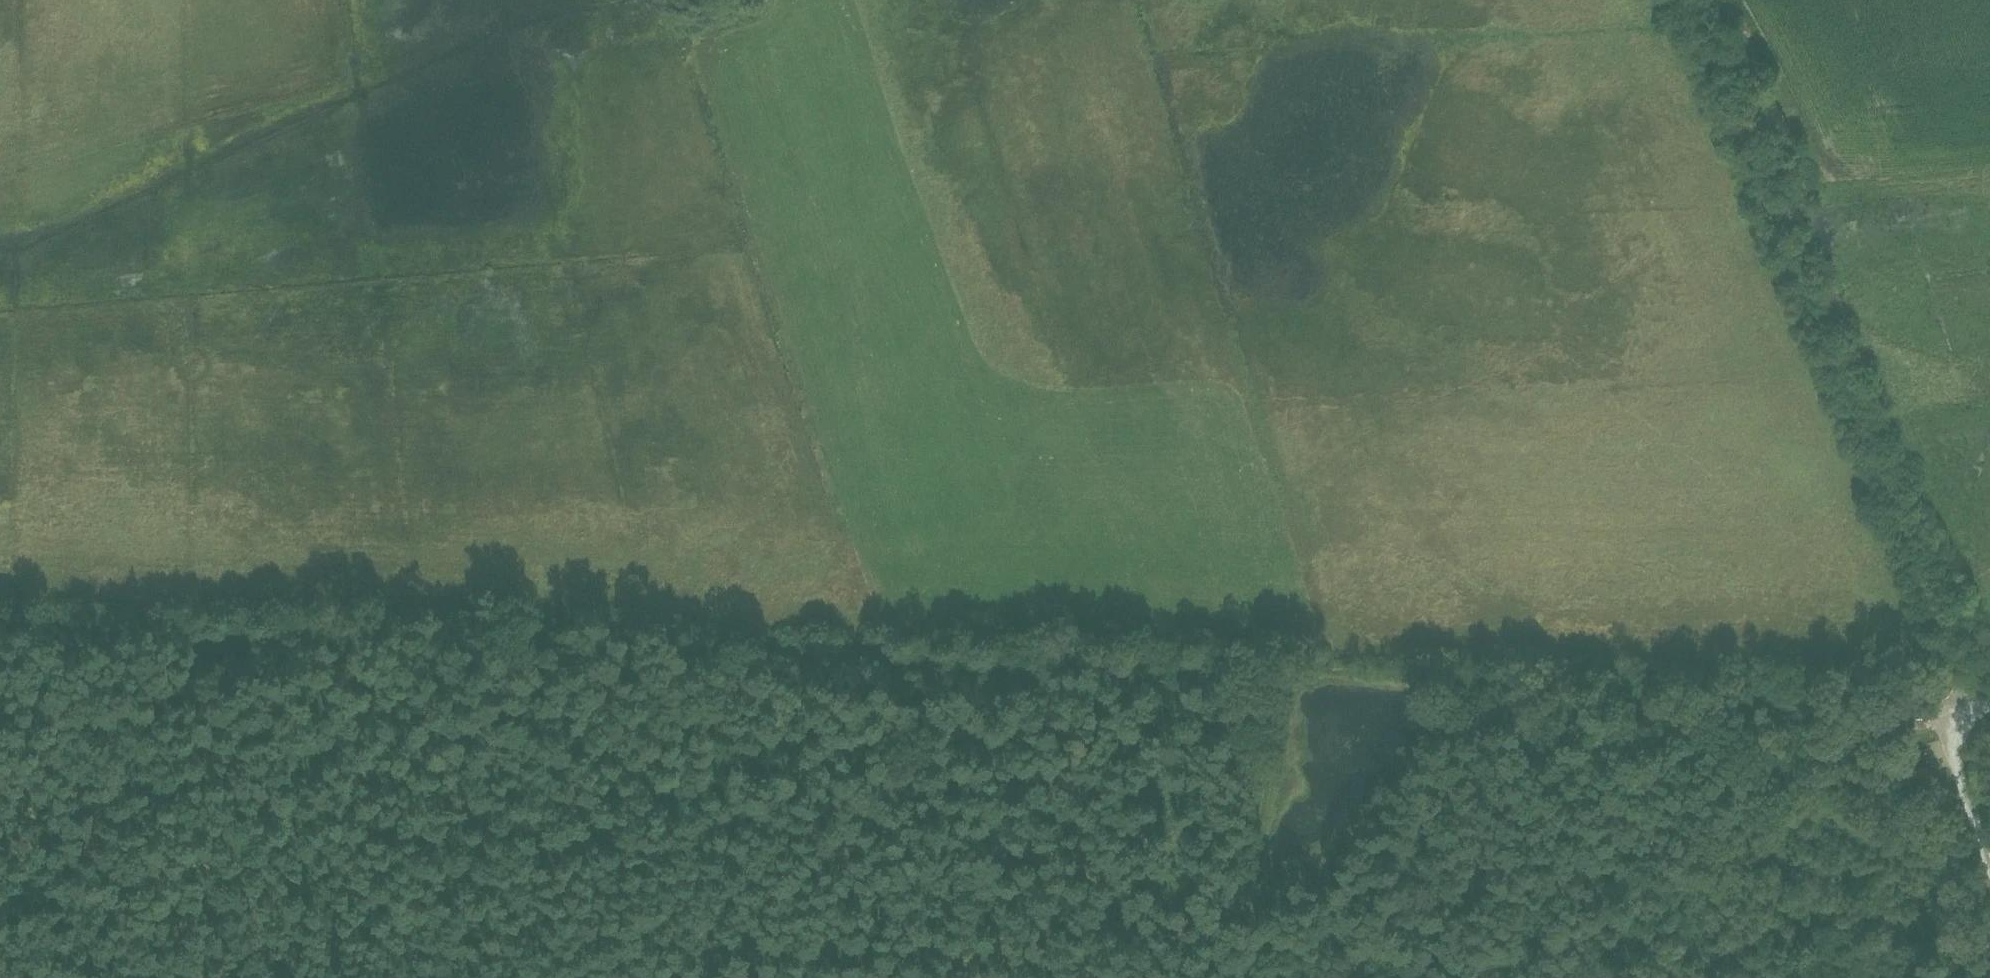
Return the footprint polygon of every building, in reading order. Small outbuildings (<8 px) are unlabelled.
[(1917,765),(1919,780),(1930,779),(1927,763),(1917,765)]
